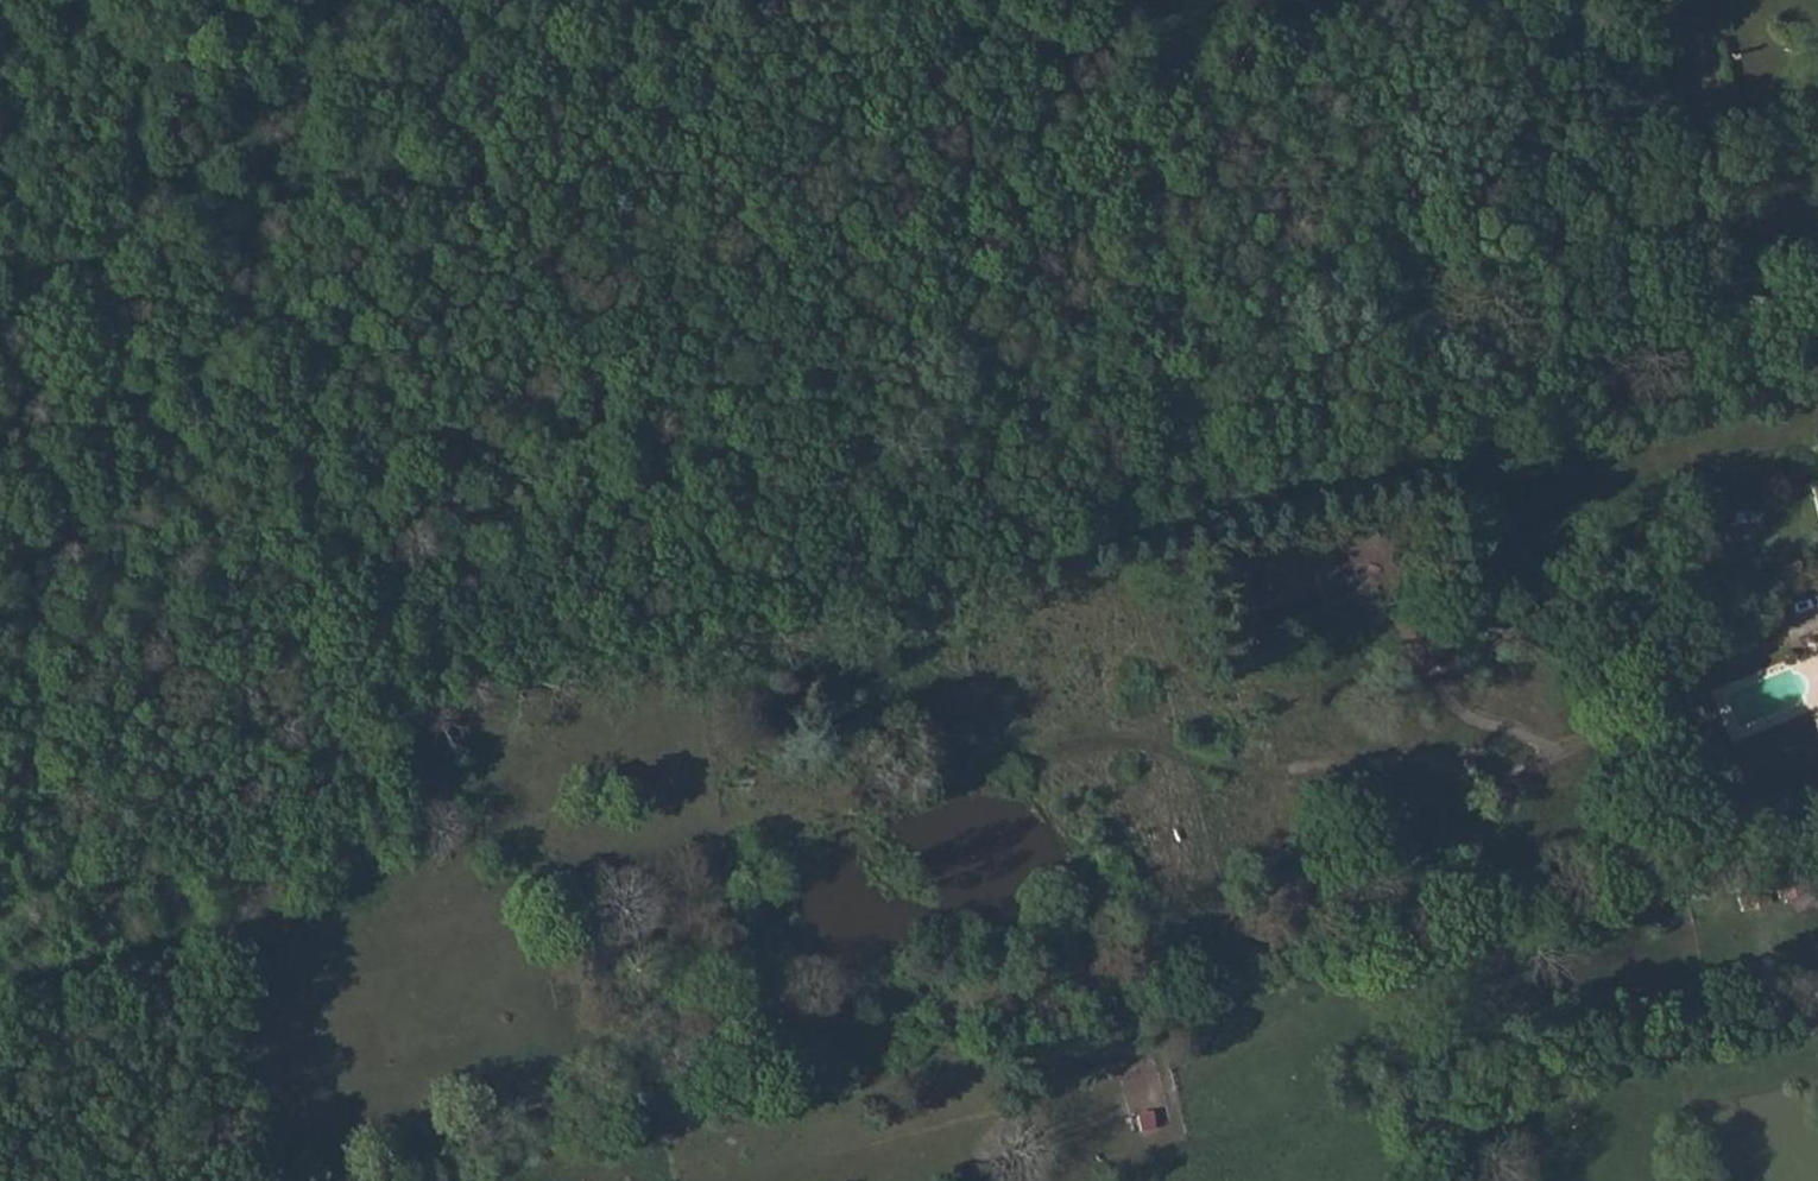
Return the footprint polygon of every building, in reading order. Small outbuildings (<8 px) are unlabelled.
[(1817,889),(1815,877),(1801,880),(1803,892),(1817,889)] [(1782,887),(1788,909),(1802,906),(1797,884),(1782,887)] [(1773,912),(1788,909),(1782,887),(1769,889),(1773,912)]
